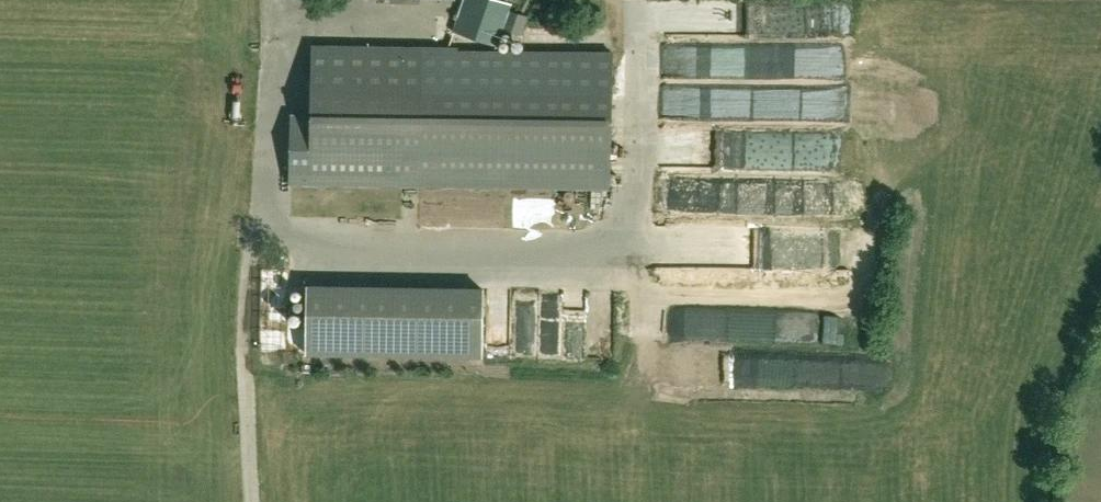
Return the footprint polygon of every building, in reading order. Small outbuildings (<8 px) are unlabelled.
[(309,116),(307,183),(610,190),(612,53),(607,53),(494,52),(504,31),(522,34),(528,16),(511,10),(513,3),(506,0),(463,0),(447,51),(424,51),(331,47),(312,47),(312,55),(309,116)] [(838,206),(840,180),(697,170),(700,137),(686,136),(683,173),(672,173),(670,194),(703,197),(703,187),(731,189),(730,198),(838,206)] [(839,272),(870,272),(870,235),(837,235),(837,251),(839,251),(839,272)] [(307,287),(305,353),(483,356),(484,290),(307,287)] [(550,288),(549,339),(575,339),(575,358),(598,358),(599,313),(617,314),(617,298),(573,297),(573,288),(550,288)] [(531,410),(531,399),(509,399),(509,410),(531,410)]
